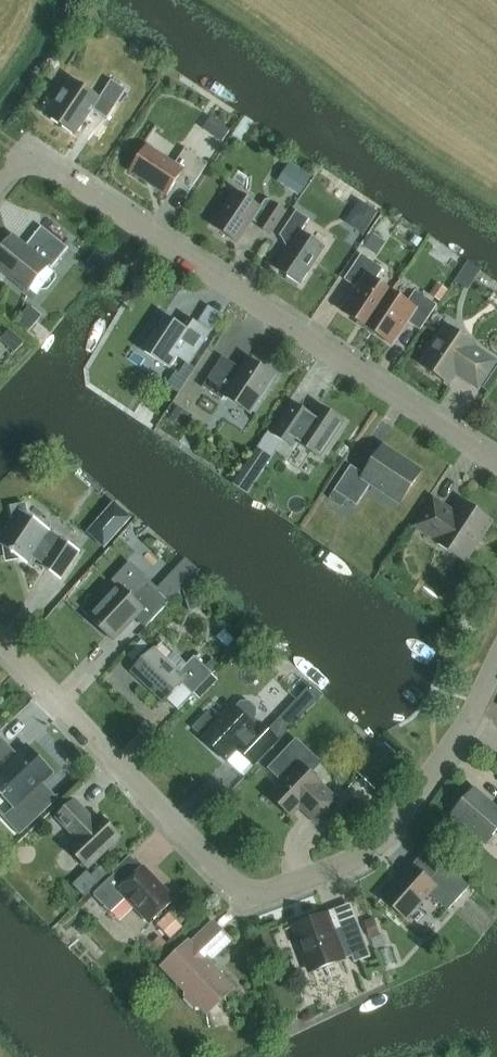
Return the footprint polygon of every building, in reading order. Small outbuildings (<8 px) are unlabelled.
[(126,90),(111,81),(99,99),(71,80),(47,116),(76,135),(92,110),(107,120),(126,90)] [(230,131),(220,124),(212,136),(222,142),(230,131)] [(208,164),(185,149),(175,165),(147,147),(130,172),(167,196),(175,183),(189,192),(208,164)] [(308,179),(298,172),(289,185),(300,192),(308,179)] [(261,208),(236,192),(213,227),(237,243),(252,221),(259,225),(258,227),(270,235),(286,212),(273,204),(266,215),(259,211),(261,208)] [(364,201),(350,224),(368,235),(383,212),(364,201)] [(309,220),(296,211),(279,236),(292,245),(276,269),(300,285),(324,248),(301,233),(309,220)] [(41,227),(25,247),(12,237),(0,252),(0,269),(28,291),(48,267),(51,269),(68,248),(41,227)] [(385,242),(373,234),(364,247),(376,256),(385,242)] [(89,265),(100,273),(108,262),(96,254),(89,265)] [(366,330),(391,292),(375,281),(383,269),(361,255),(345,280),(357,288),(342,311),(367,328),(365,330),(366,330)] [(448,290),(438,283),(429,294),(440,301),(448,290)] [(408,303),(391,292),(366,330),(366,331),(368,329),(393,346),(408,323),(420,331),(437,306),(416,291),(408,303)] [(210,334),(193,323),(188,332),(161,314),(160,315),(165,318),(143,350),(139,347),(138,348),(170,369),(178,357),(189,365),(210,334)] [(472,348),(474,345),(447,327),(421,365),(448,384),(456,373),(478,388),(495,363),(472,348)] [(10,330),(0,341),(15,354),(25,343),(10,330)] [(274,376),(249,360),(242,370),(223,357),(202,388),(222,401),(225,397),(249,413),(274,376)] [(312,417),(293,404),(273,434),(293,448),(297,442),(320,458),(344,423),(319,406),(312,417)] [(169,420),(181,428),(189,415),(177,407),(169,420)] [(263,439),(256,451),(267,457),(274,446),(263,439)] [(420,474),(382,448),(365,475),(351,466),(334,492),(328,499),(342,508),(347,500),(356,507),(372,483),(401,502),(420,474)] [(464,562),(491,521),(462,502),(455,513),(433,499),(414,527),(436,542),(435,542),(464,562)] [(104,547),(131,518),(115,502),(88,532),(104,547)] [(79,552),(61,540),(60,540),(49,532),(28,517),(25,505),(11,508),(14,520),(0,540),(0,545),(4,547),(5,555),(11,554),(11,555),(16,555),(16,554),(20,553),(20,552),(24,554),(21,559),(27,564),(32,557),(44,565),(42,567),(60,580),(79,552)] [(101,582),(91,573),(83,583),(93,592),(101,582)] [(196,577),(182,590),(184,596),(196,592),(195,590),(206,586),(207,586),(197,575),(196,577)] [(119,587),(89,619),(113,641),(135,617),(146,628),(170,603),(146,581),(131,597),(119,587)] [(165,702),(168,700),(177,709),(191,694),(193,695),(213,674),(212,673),(205,667),(194,657),(187,664),(162,641),(153,650),(133,672),(165,702)] [(276,721),(287,731),(305,712),(294,701),(276,721)] [(235,708),(233,706),(203,739),(226,761),(237,749),(255,766),(278,742),(277,741),(267,731),(260,724),(255,719),(257,717),(257,709),(249,702),(241,702),(235,708)] [(52,774),(28,748),(17,758),(0,739),(0,790),(16,807),(52,774)] [(318,824),(338,803),(320,785),(321,784),(320,783),(311,774),(308,772),(300,764),(310,753),(296,739),(268,769),(282,782),(269,796),(291,817),(300,807),(318,824)] [(474,790),(452,815),(486,844),(496,832),(496,833),(496,811),(474,790)] [(88,869),(121,838),(100,816),(95,821),(76,801),(57,819),(76,839),(67,847),(88,869)] [(32,831),(43,819),(35,811),(23,822),(32,831)] [(94,895),(102,904),(111,913),(121,904),(127,898),(132,904),(151,923),(170,904),(174,900),(143,868),(131,855),(114,872),(115,874),(94,895)] [(444,864),(439,870),(429,881),(413,866),(383,899),(405,919),(428,894),(448,911),(470,887),(444,864)] [(109,873),(102,866),(89,878),(96,885),(109,873)] [(169,914),(157,925),(171,940),(183,928),(169,914)] [(333,930),(327,914),(294,926),(311,973),(344,961),(344,960),(352,957),(354,963),(370,957),(357,921),(333,930)] [(370,940),(380,937),(374,919),(364,922),(370,940)] [(209,963),(231,942),(213,923),(191,944),(189,942),(162,967),(186,993),(186,997),(195,1007),(200,1007),(207,1015),(234,989),(209,963)] [(159,951),(166,945),(159,938),(152,944),(159,951)]
